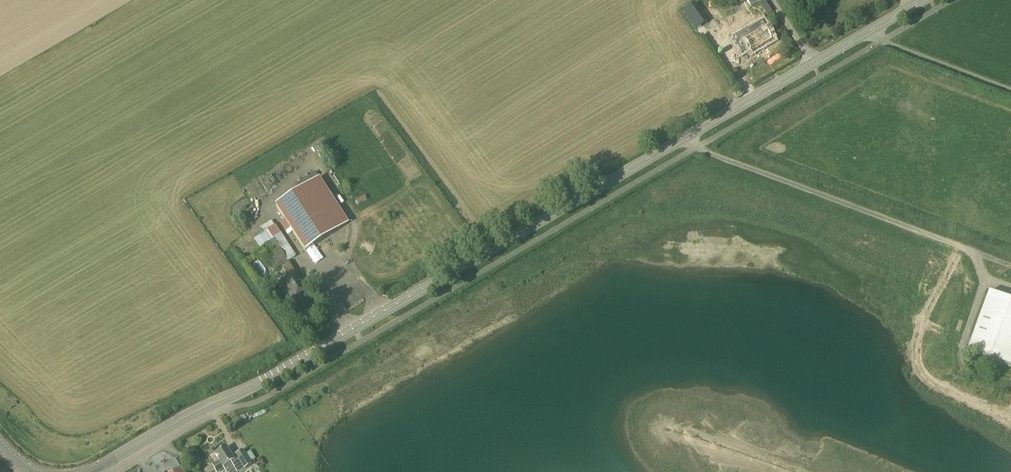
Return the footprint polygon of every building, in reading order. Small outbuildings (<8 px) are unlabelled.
[(694,4),(683,12),(696,31),(707,23),(694,4)] [(773,40),(766,27),(753,34),(750,28),(735,37),(742,49),(747,46),(751,52),(758,48),(762,46),(773,40)] [(281,224),(286,232),(290,229),(293,233),(306,252),(349,224),(319,178),(276,206),(285,221),(281,224)] [(270,249),(278,244),(273,237),(266,242),(270,249)] [(279,247),(272,252),(266,255),(276,270),(288,262),(279,247)] [(292,299),(307,290),(290,263),(282,267),(289,278),(282,283),(292,299)] [(989,292),(967,352),(1010,368),(1010,300),(989,292)] [(227,447),(215,454),(219,461),(212,465),(216,471),(220,471),(224,469),(226,471),(230,471),(235,469),(234,467),(240,463),(244,469),(252,464),(244,450),(236,455),(235,453),(232,456),(227,447)]
